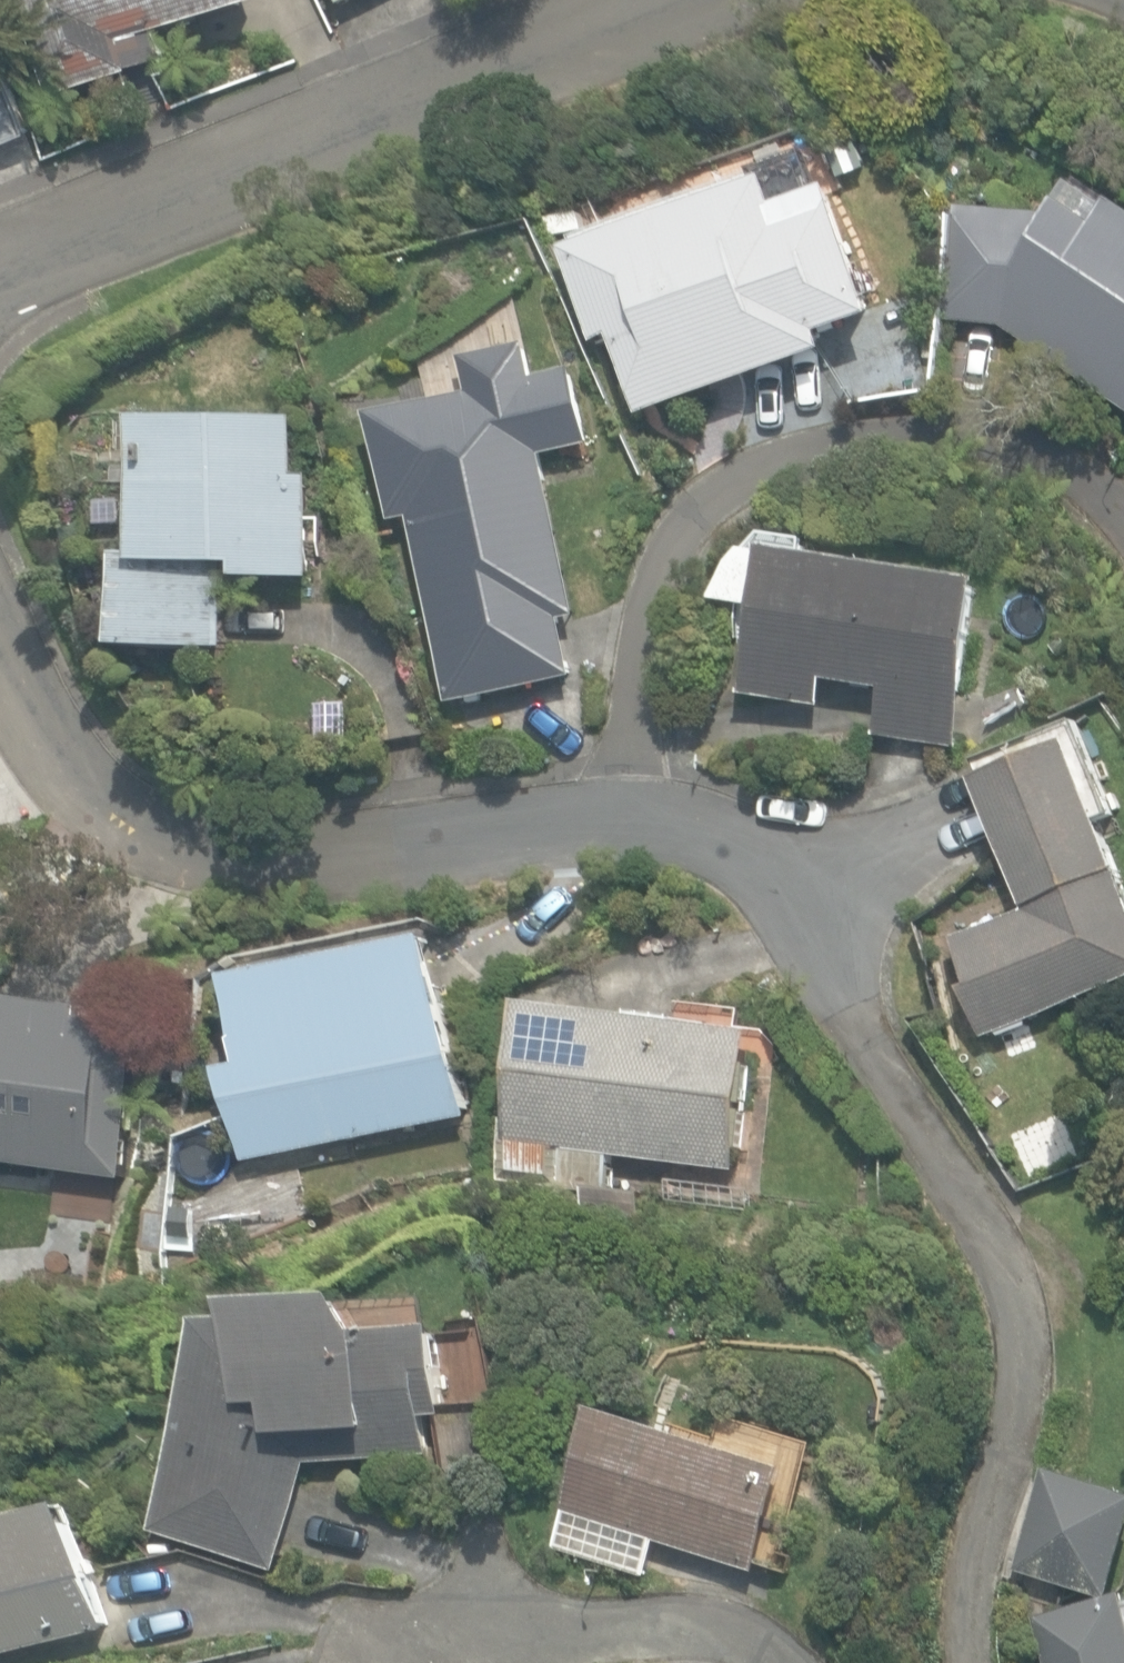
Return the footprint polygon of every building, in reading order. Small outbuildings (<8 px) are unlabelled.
[(54,101),(139,76),(130,46),(266,6),(264,0),(25,0),(54,101)] [(31,140),(0,47),(0,152),(31,140)] [(839,178),(868,167),(857,137),(828,148),(839,178)] [(616,339),(643,417),(736,385),(830,352),(824,335),(876,317),(833,190),(780,208),(770,182),(736,194),(567,252),(599,345),(616,339)] [(1123,408),(1123,206),(1119,203),(1113,212),(1075,186),(1054,218),(955,208),(944,321),(1004,327),(1123,408)] [(412,518),(452,703),(573,677),(560,620),(577,616),(542,456),(591,445),(575,371),(533,380),(525,346),(462,359),(469,394),(370,415),(394,522),(412,518)] [(119,647),(222,649),(223,565),(238,565),(238,578),(313,578),(314,477),(303,477),(303,422),(140,422),(139,556),(120,555),(119,647)] [(877,734),(957,746),(981,584),(769,552),(768,557),(748,554),(736,564),(717,601),(736,604),(760,607),(747,694),(821,705),(824,681),(883,690),(877,734)] [(999,1042),(1031,1030),(1028,1021),(1123,984),(1123,882),(1072,746),(977,782),(1026,912),(954,939),(972,987),(966,989),(984,1038),(996,1034),(999,1042)] [(228,1071),(245,1159),(468,1114),(432,938),(232,979),(249,1066),(228,1071)] [(119,1179),(142,1027),(87,1019),(89,1008),(0,995),(0,1161),(119,1179)] [(498,1179),(604,1192),(609,1154),(735,1170),(736,1167),(753,1032),(736,1029),(524,1003),(509,1122),(505,1122),(498,1179)] [(158,1529),(276,1568),(311,1462),(435,1453),(432,1416),(450,1414),(444,1326),(371,1332),(354,1295),(255,1303),(256,1320),(225,1323),(158,1529)] [(552,1546),(646,1576),(658,1539),(736,1564),(756,1570),(788,1468),(736,1452),(597,1408),(564,1509),(552,1546)] [(1015,1569),(1114,1599),(1123,1566),(1123,1492),(1046,1469),(1015,1569)] [(110,1629),(80,1506),(0,1525),(0,1655),(110,1629)] [(1035,1618),(1046,1662),(1123,1662),(1123,1597),(1035,1618)]
